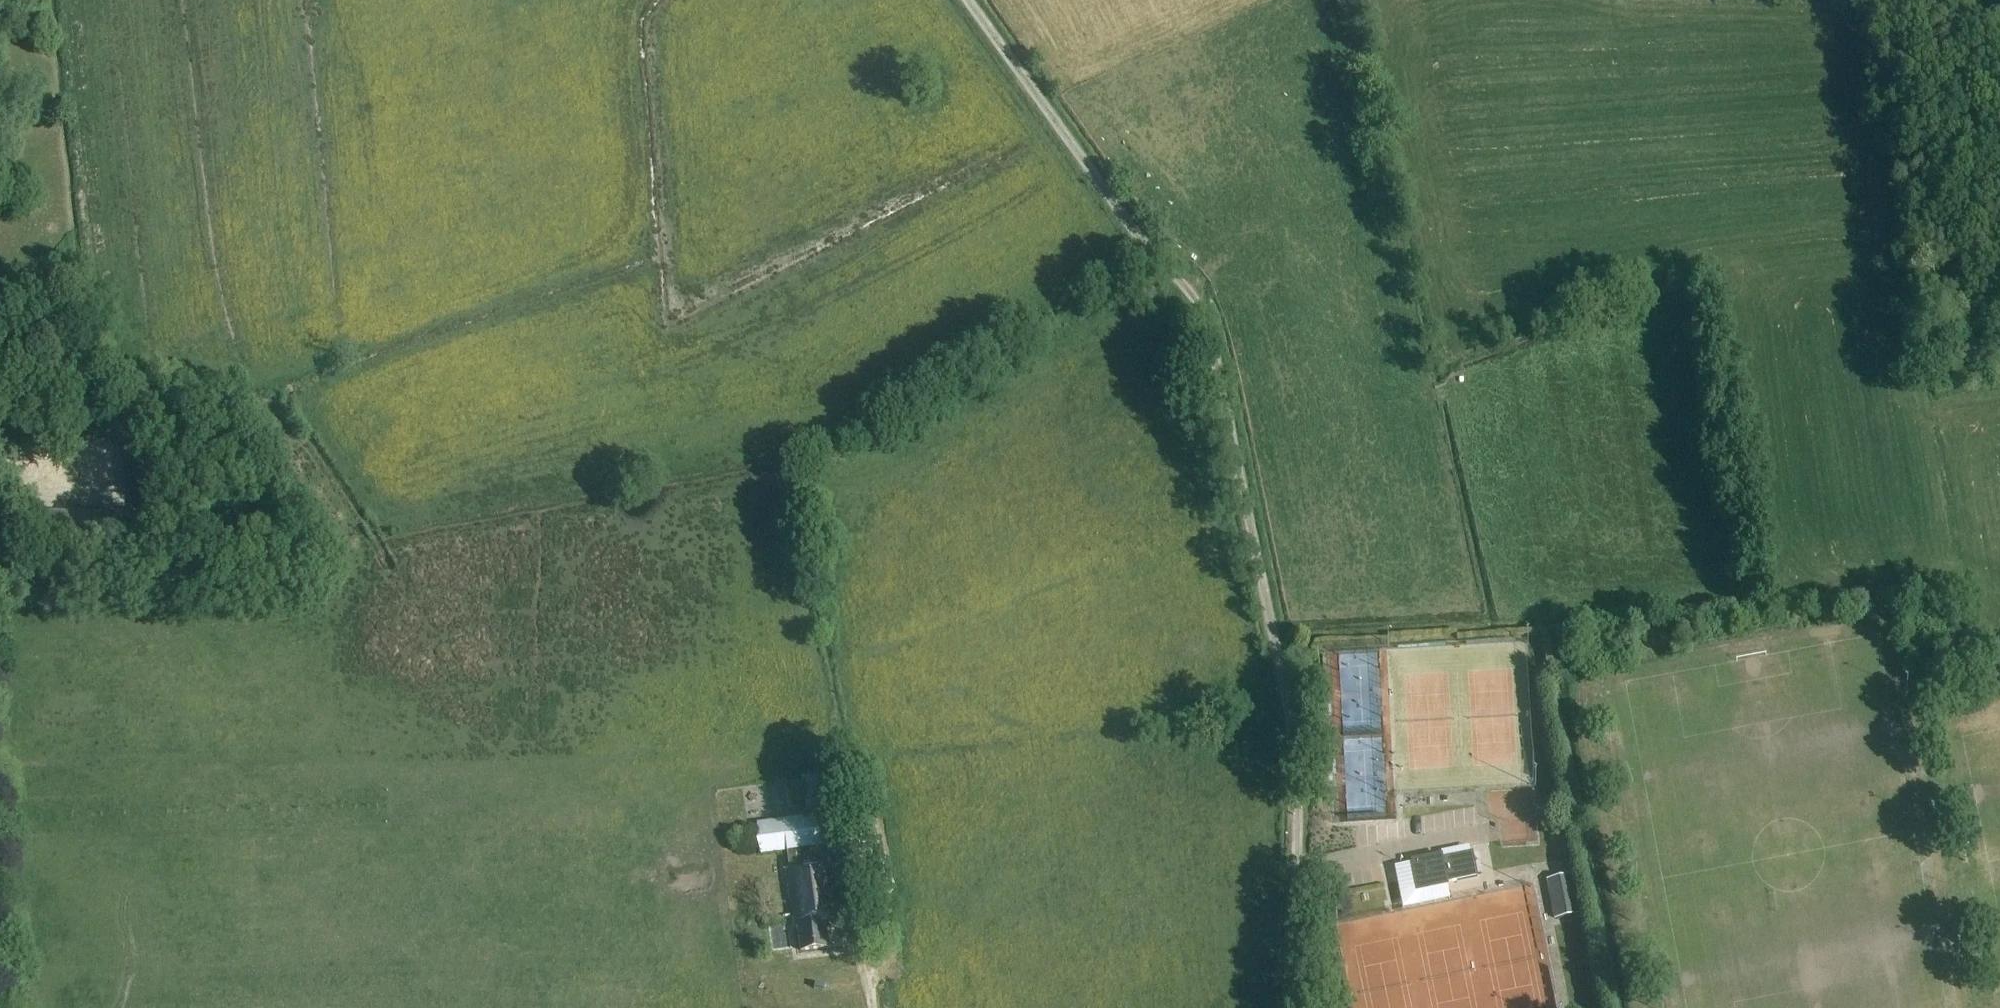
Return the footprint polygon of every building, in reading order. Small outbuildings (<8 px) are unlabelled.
[(125,484),(149,485),(150,441),(126,441),(125,484)] [(758,825),(761,853),(832,844),(823,775),(802,777),(806,810),(802,811),(803,817),(807,817),(808,819),(758,825)] [(1442,860),(1442,859),(1441,856),(1409,862),(1415,894),(1447,888),(1446,883),(1477,876),(1477,875),(1482,874),(1478,854),(1473,855),(1473,854),(1442,860)] [(825,924),(839,922),(832,867),(786,872),(793,928),(796,927),(799,952),(828,948),(825,924)] [(1579,915),(1571,876),(1546,880),(1554,920),(1579,915)]
